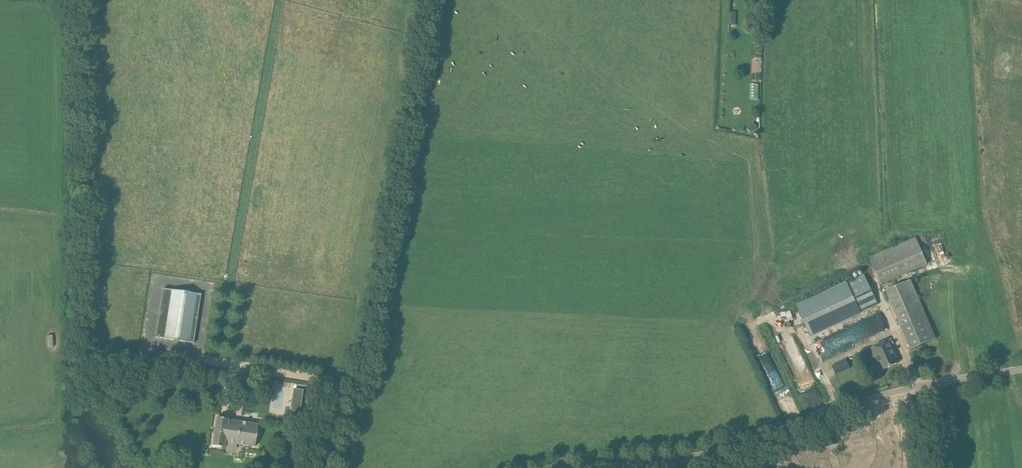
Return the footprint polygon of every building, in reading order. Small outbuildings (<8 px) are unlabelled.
[(750,98),(758,99),(758,84),(750,83),(750,98)] [(753,122),(747,128),(751,132),(756,127),(753,122)] [(927,265),(915,237),(869,257),(881,285),(927,265)] [(878,304),(864,275),(797,306),(810,336),(878,304)] [(885,291),(910,347),(935,336),(911,280),(885,291)] [(164,337),(189,342),(197,294),(172,290),(164,337)] [(832,334),(838,349),(886,329),(880,314),(832,334)] [(776,337),(797,388),(812,382),(812,381),(811,381),(791,331),(776,337)] [(762,335),(748,342),(757,361),(771,355),(762,335)] [(874,358),(876,357),(882,370),(898,363),(888,340),(870,348),(874,358)] [(846,359),(832,366),(836,375),(850,368),(846,359)] [(295,390),(291,411),(300,412),(303,392),(295,390)] [(258,424),(216,417),(212,446),(224,448),(225,442),(255,447),(258,424)] [(878,438),(889,425),(881,417),(869,430),(878,438)]
